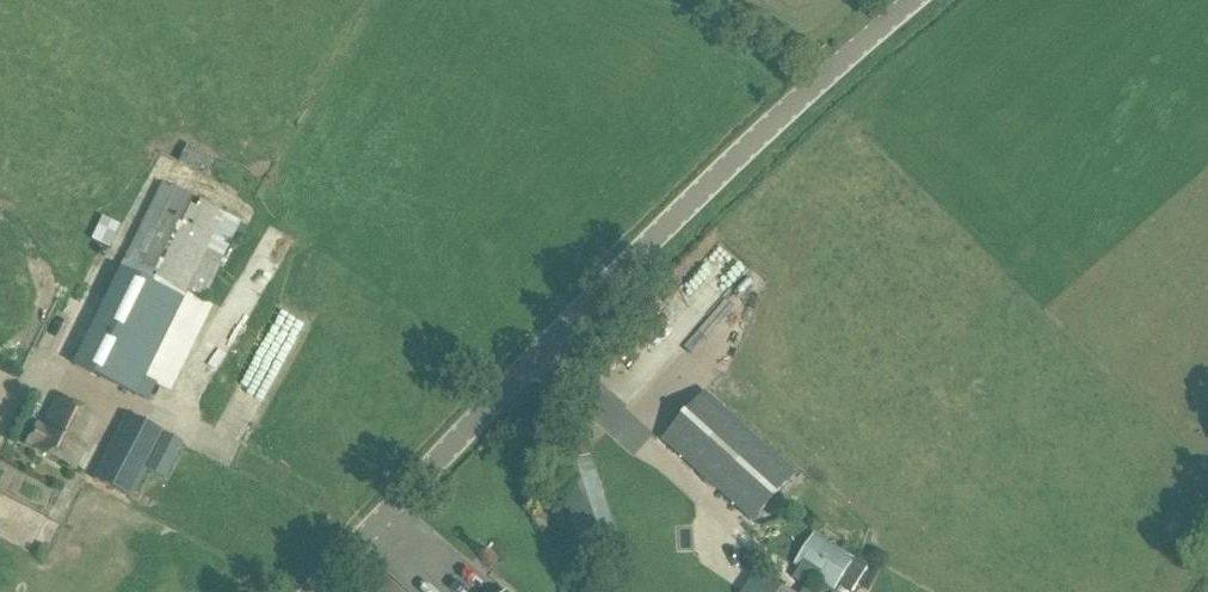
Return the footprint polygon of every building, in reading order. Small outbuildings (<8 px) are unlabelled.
[(187,146),(179,164),(207,177),(215,159),(187,146)] [(162,184),(119,271),(183,302),(187,293),(204,259),(225,215),(162,184)] [(204,259),(187,293),(205,301),(222,267),(242,224),(225,215),(204,259)] [(590,376),(618,402),(742,272),(715,246),(590,376)] [(119,271),(72,365),(135,397),(147,402),(156,383),(145,378),(164,338),(183,302),(119,271)] [(275,304),(223,403),(248,416),(300,317),(275,304)] [(707,395),(664,442),(753,522),(796,474),(707,395)] [(36,425),(26,446),(75,470),(99,421),(57,401),(43,429),(36,425)] [(127,415),(93,480),(133,501),(149,471),(167,435),(127,415)] [(167,435),(149,471),(166,480),(184,444),(167,435)] [(479,487),(488,477),(474,465),(466,475),(479,487)] [(576,522),(595,516),(581,472),(562,478),(576,522)] [(797,568),(800,570),(817,581),(835,591),(840,584),(852,591),(853,591),(869,567),(856,559),(817,535),(797,568)] [(746,591),(789,591),(759,572),(746,591)]
